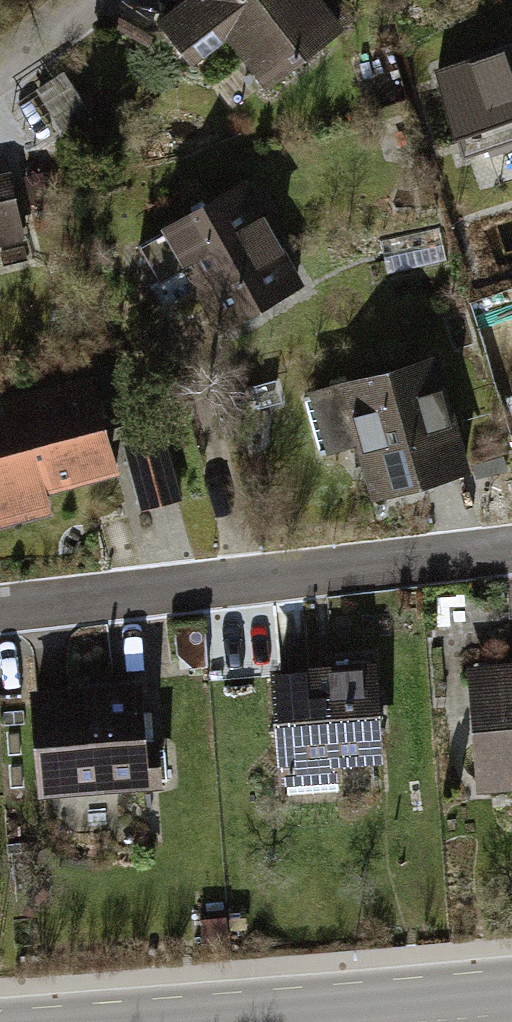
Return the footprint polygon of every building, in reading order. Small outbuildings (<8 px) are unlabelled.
[(159,28),(193,71),(233,40),(271,89),(352,26),(331,0),(195,0),(159,28)] [(438,72),(464,156),(511,140),(511,44),(438,72)] [(33,240),(16,166),(0,170),(0,248),(33,240)] [(255,178),(144,241),(170,288),(195,274),(226,328),(313,279),(255,178)] [(442,357),(322,389),(335,438),(362,431),(380,499),(473,474),(442,357)] [(0,404),(0,528),(62,509),(55,488),(127,466),(139,506),(189,490),(170,432),(121,447),(97,374),(0,404)] [(382,658),(279,665),(288,788),(349,784),(347,758),(388,755),(382,658)] [(472,667),(481,796),(511,793),(511,664),(472,667)] [(152,676),(34,683),(40,791),(158,784),(152,676)] [(231,896),(200,898),(203,932),(234,930),(231,896)]
